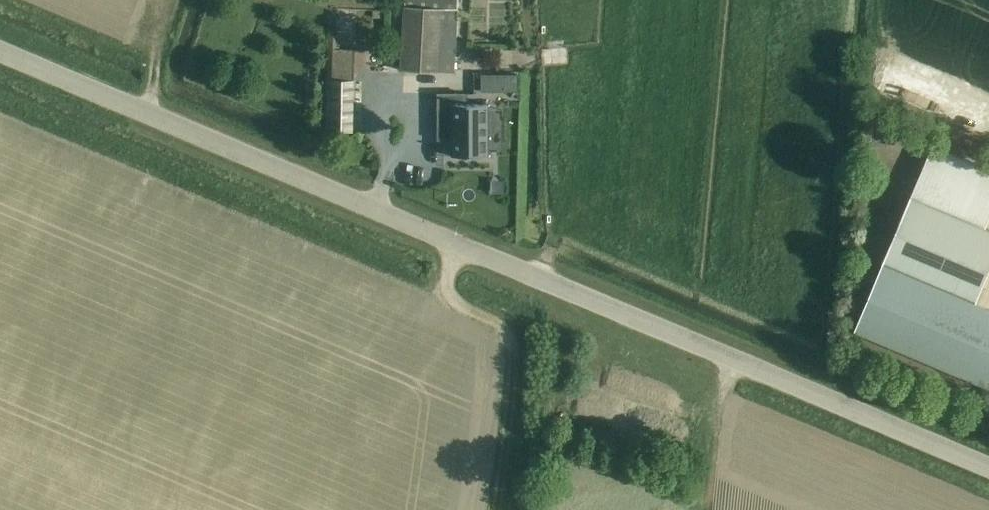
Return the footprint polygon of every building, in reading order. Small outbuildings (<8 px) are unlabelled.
[(458,0),(404,0),(401,70),(454,73),(458,0)] [(353,132),(357,50),(338,49),(338,39),(328,38),(323,131),(353,132)] [(480,73),(480,90),(517,91),(518,74),(480,73)] [(464,93),(438,93),(438,136),(452,136),(451,156),(489,156),(489,104),(463,103),(464,93)] [(911,195),(985,226),(988,216),(988,169),(932,145),(911,195)] [(976,301),(988,270),(988,228),(985,226),(911,195),(854,329),(988,386),(988,307),(976,301)]
